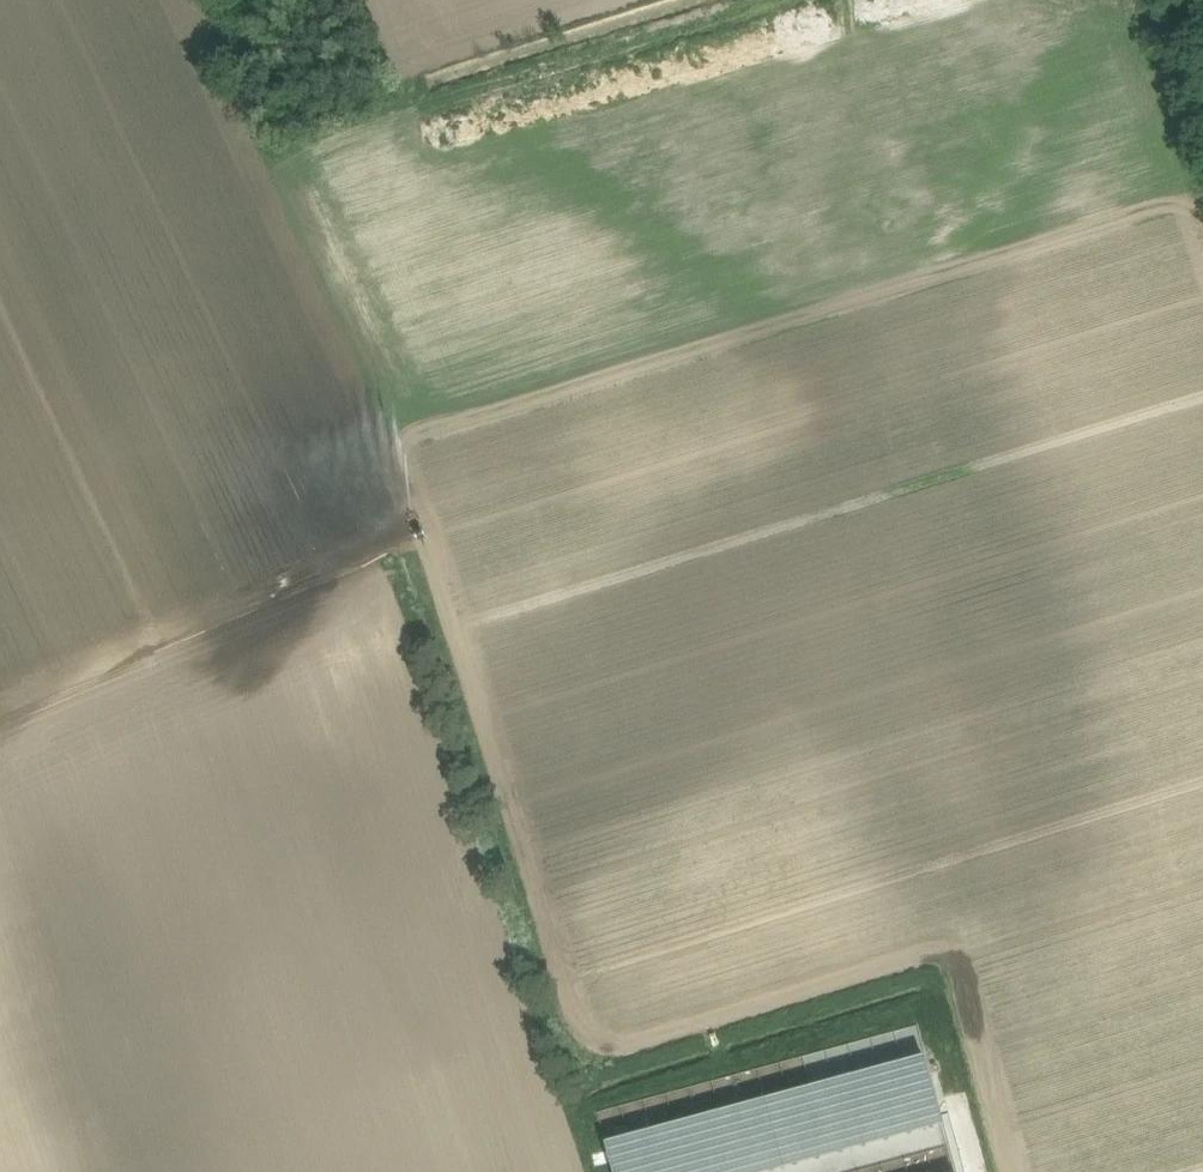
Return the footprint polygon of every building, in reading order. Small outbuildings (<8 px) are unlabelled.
[(610,1151),(616,1171),(766,1171),(946,1123),(930,1064),(610,1151)]
